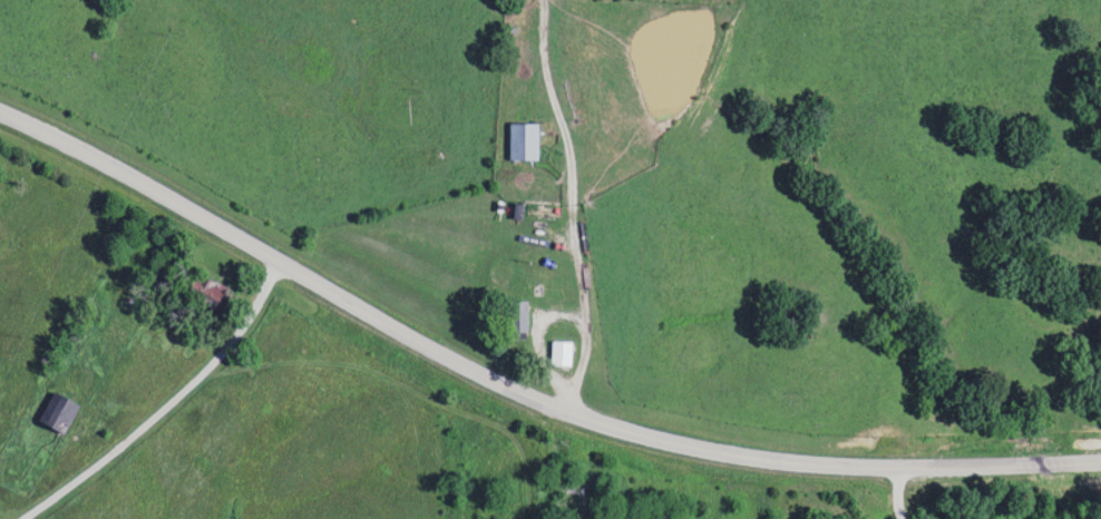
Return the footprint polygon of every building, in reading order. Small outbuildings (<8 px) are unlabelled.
[(508,160),(537,160),(537,124),(508,124),(508,160)] [(226,294),(203,275),(183,298),(207,318),(226,294)] [(508,338),(529,338),(529,302),(508,302),(508,338)] [(571,367),(571,343),(551,343),(551,367),(571,367)] [(38,419),(64,432),(79,403),(53,390),(38,419)]
